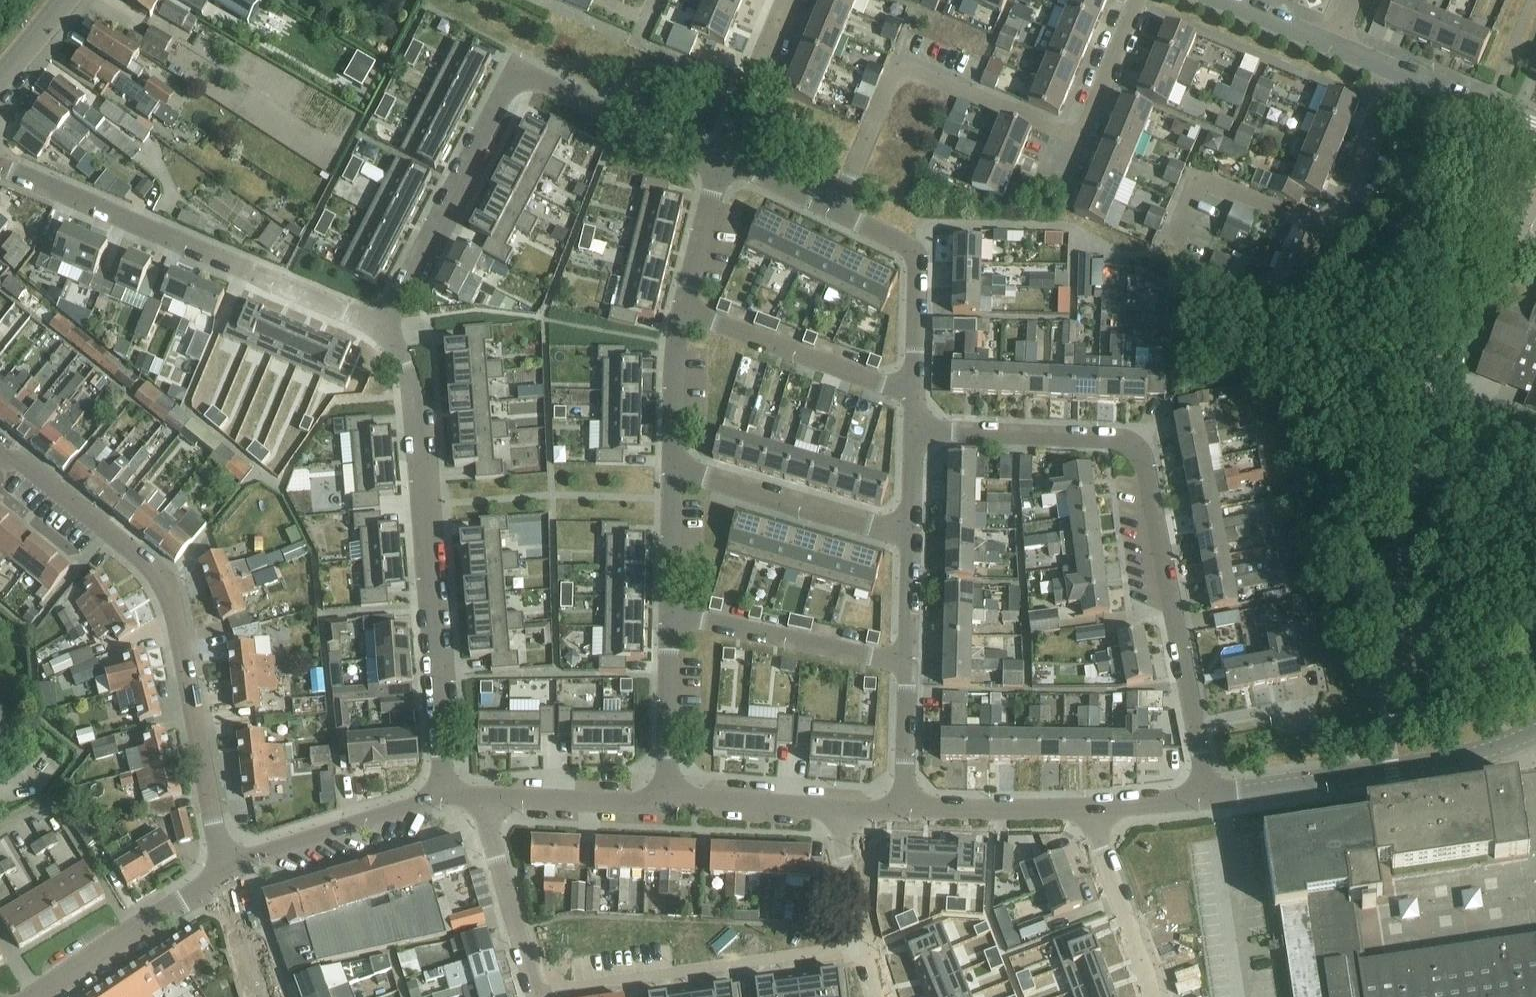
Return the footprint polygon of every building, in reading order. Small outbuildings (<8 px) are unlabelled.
[(160,0),(127,0),(128,0),(127,4),(150,17),(154,11),(161,15),(159,18),(190,36),(198,22),(185,15),(165,3),(160,0)] [(203,15),(204,13),(202,12),(208,2),(221,9),(248,25),(262,2),(258,0),(177,0),(203,15)] [(566,4),(589,14),(595,0),(567,0),(566,4)] [(734,23),(743,0),(705,0),(701,9),(734,23)] [(852,14),(858,0),(822,0),(822,1),(852,14)] [(934,0),(924,0),(922,6),(935,12),(939,2),(934,0)] [(977,4),(1002,15),(1008,0),(978,0),(977,4)] [(1066,11),(1097,23),(1106,0),(1070,0),(1066,11)] [(1374,22),(1386,27),(1397,0),(1383,0),(1378,13),(1374,22)] [(1421,8),(1401,0),(1397,0),(1386,27),(1385,28),(1409,38),(1421,8)] [(822,1),(812,25),(843,37),(852,14),(822,1)] [(1014,5),(1010,14),(1029,22),(1033,13),(1014,5)] [(1444,18),(1421,8),(1409,38),(1431,48),(1444,18)] [(734,23),(701,9),(691,33),(676,26),(667,48),(689,58),(699,36),(724,47),(734,23)] [(1066,11),(1056,34),(1087,47),(1097,23),(1066,11)] [(886,28),(900,34),(904,24),(890,18),(886,28)] [(1444,18),(1431,48),(1454,57),(1467,27),(1444,18)] [(1157,47),(1187,60),(1196,36),(1167,24),(1157,47)] [(843,37),(812,25),(803,48),(833,60),(843,37)] [(1005,27),(1000,38),(1014,43),(1018,33),(1005,27)] [(1467,27),(1454,57),(1478,67),(1491,37),(1467,27)] [(151,28),(143,41),(138,49),(153,59),(163,65),(169,56),(165,53),(172,41),(151,28)] [(900,34),(886,28),(882,38),(896,43),(900,34)] [(100,29),(88,49),(137,79),(143,71),(132,64),(138,53),(100,29)] [(1056,34),(1047,57),(1078,70),(1087,47),(1056,34)] [(1014,43),(1000,38),(996,47),(1010,53),(1014,43)] [(409,53),(419,58),(424,48),(415,43),(409,53)] [(478,89),(492,61),(457,43),(443,71),(478,89)] [(1187,60),(1157,47),(1147,71),(1177,83),(1190,89),(1200,65),(1187,60)] [(833,60),(803,48),(793,71),(823,84),(833,60)] [(85,52),(72,69),(94,85),(98,79),(141,108),(137,113),(149,121),(151,117),(154,113),(160,104),(153,100),(144,93),(129,83),(121,77),(85,52)] [(348,75),(367,86),(381,63),(361,52),(348,75)] [(413,69),(419,58),(409,53),(404,64),(413,69)] [(1047,57),(1037,80),(1068,93),(1078,70),(1047,57)] [(1246,57),(1240,71),(1253,77),(1259,63),(1246,57)] [(867,75),(881,80),(885,70),(871,64),(867,75)] [(173,65),(169,71),(184,81),(188,74),(173,65)] [(464,116),(478,89),(443,71),(429,98),(464,116)] [(823,84),(793,71),(783,95),(814,108),(823,84)] [(1177,83),(1147,71),(1137,94),(1167,107),(1177,83)] [(1239,71),(1235,81),(1249,87),(1253,77),(1240,71),(1239,71)] [(881,80),(867,75),(863,84),(877,90),(881,80)] [(994,90),(998,81),(985,75),(981,85),(994,90)] [(152,80),(144,93),(153,100),(160,104),(165,108),(174,95),(152,80)] [(1068,93),(1037,80),(1028,104),(1058,117),(1068,93)] [(1257,90),(1271,95),(1275,85),(1261,80),(1257,90)] [(131,161),(139,150),(92,113),(90,115),(81,108),(86,101),(61,81),(49,97),(131,161)] [(1249,87),(1235,81),(1226,103),(1239,109),(1244,96),(1245,96),(1249,87)] [(863,84),(858,98),(871,103),(877,90),(863,84)] [(1271,95),(1257,90),(1253,100),(1267,105),(1271,95)] [(1320,115),(1350,128),(1360,104),(1330,91),(1320,115)] [(387,97),(381,108),(391,113),(397,102),(387,97)] [(1124,97),(1114,121),(1144,133),(1154,109),(1124,97)] [(450,143),(464,116),(429,98),(415,125),(450,143)] [(867,113),(871,103),(858,98),(854,108),(867,113)] [(47,99),(34,115),(87,157),(93,161),(100,153),(85,141),(91,134),(71,118),(47,99)] [(142,143),(150,133),(108,103),(100,113),(142,143)] [(1250,113),(1263,118),(1267,108),(1254,103),(1250,113)] [(391,113),(381,108),(376,118),(386,123),(391,113)] [(952,113),(948,123),(962,129),(966,120),(952,113)] [(23,131),(15,142),(37,160),(46,149),(51,143),(74,161),(79,166),(82,162),(87,157),(34,115),(22,131),(23,131)] [(1350,128),(1320,115),(1311,138),(1341,151),(1350,128)] [(1216,128),(1230,133),(1234,122),(1221,117),(1216,128)] [(527,122),(513,149),(563,176),(567,167),(553,160),(562,142),(569,145),(577,131),(551,118),(551,119),(552,120),(545,132),(527,122)] [(992,142),(1021,155),(1032,131),(1002,118),(992,142)] [(1114,121),(1104,144),(1134,157),(1144,133),(1114,121)] [(962,129),(948,123),(944,133),(958,139),(962,129)] [(436,170),(450,143),(415,125),(401,152),(436,170)] [(1238,136),(1252,142),(1256,131),(1242,126),(1238,136)] [(1209,135),(1203,149),(1218,155),(1224,141),(1209,135)] [(1252,142),(1238,136),(1234,145),(1248,151),(1252,142)] [(1179,148),(1192,154),(1196,144),(1183,138),(1179,148)] [(1311,138),(1301,161),(1331,174),(1341,151),(1311,138)] [(1021,155),(992,142),(982,165),(1012,178),(1021,155)] [(1134,157),(1104,144),(1095,168),(1125,180),(1134,157)] [(949,162),(953,153),(938,147),(934,156),(949,162)] [(499,176),(535,195),(544,176),(559,184),(563,176),(513,149),(499,176)] [(348,170),(358,175),(364,164),(354,159),(348,170)] [(432,177),(397,159),(383,187),(418,205),(432,177)] [(1331,174),(1301,161),(1291,185),(1261,173),(1255,188),(1268,193),(1298,206),(1304,191),(1321,198),(1331,174)] [(1173,162),(1169,172),(1182,177),(1185,167),(1173,162)] [(1012,178),(982,165),(972,189),(1002,201),(1012,178)] [(1137,185),(1125,180),(1095,168),(1085,191),(1115,204),(1127,209),(1137,185)] [(353,185),(358,175),(348,170),(343,180),(353,185)] [(1182,177),(1169,172),(1165,181),(1178,186),(1182,177)] [(485,203),(535,229),(539,221),(525,213),(535,195),(499,176),(485,203)] [(677,232),(684,202),(667,198),(671,185),(644,178),(641,192),(646,193),(638,222),(677,232)] [(143,180),(134,193),(143,200),(153,188),(143,180)] [(117,183),(109,194),(124,201),(130,193),(117,183)] [(1135,202),(1145,207),(1152,190),(1142,186),(1135,202)] [(404,232),(418,205),(383,187),(369,214),(404,232)] [(578,187),(573,196),(582,201),(587,192),(578,187)] [(1115,204),(1085,191),(1075,215),(1105,228),(1115,204)] [(531,237),(535,229),(485,203),(471,230),(489,240),(483,252),(482,252),(481,253),(506,266),(514,251),(507,248),(516,230),(531,237)] [(551,203),(548,214),(566,219),(569,207),(551,203)] [(1226,229),(1239,235),(1249,239),(1258,214),(1236,205),(1226,229)] [(1149,219),(1162,224),(1167,213),(1154,208),(1149,219)] [(183,211),(178,222),(213,237),(217,226),(210,223),(210,222),(183,211)] [(321,224),(331,229),(336,218),(327,213),(321,224)] [(390,259),(404,232),(369,214),(355,242),(390,259)] [(781,242),(789,227),(761,214),(752,233),(744,249),(772,262),(781,242)] [(1162,224),(1149,219),(1145,229),(1158,234),(1162,224)] [(677,232),(638,222),(631,251),(669,261),(677,232)] [(273,223),(259,242),(271,251),(285,231),(273,223)] [(292,223),(286,231),(299,241),(304,232),(292,223)] [(325,240),(331,229),(321,224),(315,235),(325,240)] [(557,227),(552,237),(563,243),(569,233),(557,227)] [(583,234),(581,242),(593,245),(595,237),(596,230),(585,227),(583,234)] [(809,255),(816,240),(789,227),(781,242),(772,262),(798,275),(799,275),(809,255)] [(73,271),(85,237),(64,228),(55,251),(44,247),(35,269),(57,278),(62,266),(73,271)] [(1239,235),(1226,229),(1222,239),(1235,244),(1239,235)] [(1284,253),(1314,266),(1324,241),(1294,229),(1284,253)] [(340,230),(336,243),(348,247),(352,235),(340,230)] [(1049,243),(1068,242),(1068,230),(1049,231),(1049,243)] [(7,234),(0,243),(0,252),(8,258),(3,264),(14,272),(30,252),(7,234)] [(1023,234),(994,234),(994,242),(1023,243),(1023,234)] [(85,237),(73,271),(83,275),(78,287),(100,296),(109,273),(98,269),(107,246),(85,237)] [(836,268),(843,253),(816,240),(809,255),(799,275),(827,288),(836,268)] [(954,266),(981,266),(982,242),(955,241),(954,266)] [(375,287),(390,259),(355,242),(341,269),(375,287)] [(591,254),(593,245),(581,242),(579,251),(591,254)] [(508,270),(482,258),(483,257),(470,250),(459,244),(451,260),(447,268),(471,280),(475,272),(477,268),(489,274),(490,272),(504,279),(508,270)] [(669,261),(631,251),(624,280),(662,290),(669,261)] [(1213,262),(1207,275),(1225,282),(1235,260),(1217,252),(1213,262)] [(864,281),(871,266),(843,253),(836,268),(827,288),(854,301),(864,281)] [(1284,253),(1275,276),(1305,288),(1314,266),(1284,253)] [(109,273),(100,296),(121,304),(143,313),(148,301),(138,297),(150,267),(151,264),(129,255),(120,278),(109,273)] [(1104,262),(1092,262),(1092,260),(1079,259),(1078,301),(1090,301),(1091,287),(1095,287),(1102,287),(1104,262)] [(1109,281),(1127,281),(1127,265),(1109,265),(1109,281)] [(891,294),(898,279),(885,273),(871,266),(864,281),(854,301),(856,302),(881,315),(891,294)] [(954,266),(953,290),(993,291),(1007,291),(1007,280),(993,279),(981,279),(981,266),(954,266)] [(1163,295),(1170,280),(1143,267),(1136,282),(1163,295)] [(442,278),(435,290),(444,295),(455,301),(459,303),(472,310),(481,293),(484,287),(471,280),(447,268),(442,278)] [(172,273),(161,297),(173,303),(169,313),(183,319),(187,309),(198,284),(172,273)] [(1267,273),(1262,284),(1270,288),(1265,300),(1295,313),(1305,288),(1275,276),(1267,273)] [(1030,278),(1030,292),(1055,292),(1055,278),(1030,278)] [(662,290),(624,280),(617,310),(612,308),(608,322),(635,328),(638,316),(655,320),(656,316),(662,290)] [(18,302),(26,292),(12,282),(5,291),(18,302)] [(198,284),(187,309),(177,332),(186,336),(191,324),(197,326),(202,315),(214,320),(225,295),(198,284)] [(497,293),(484,287),(481,293),(494,300),(497,293)] [(980,301),(992,302),(1006,302),(1006,300),(1007,291),(993,291),(953,290),(953,315),(979,315),(980,301)] [(1123,290),(1113,290),(1113,302),(1123,302),(1123,290)] [(1016,292),(1007,291),(1006,300),(1016,301),(1016,292)] [(41,305),(26,292),(18,302),(34,314),(41,305)] [(148,301),(143,313),(134,335),(145,339),(147,333),(159,306),(148,301)] [(728,317),(732,305),(721,301),(717,312),(728,317)] [(228,327),(224,338),(249,349),(250,348),(264,312),(239,302),(228,327)] [(57,318),(41,305),(34,314),(50,327),(57,318)] [(1058,306),(1058,317),(1070,317),(1070,306),(1058,306)] [(78,309),(73,321),(74,322),(85,332),(92,315),(78,309)] [(1530,324),(1503,313),(1477,374),(1506,387),(1508,382),(1531,392),(1525,407),(1535,412),(1535,311),(1530,324)] [(250,348),(249,349),(273,359),(289,322),(288,322),(264,312),(250,348)] [(765,330),(769,319),(758,315),(754,326),(765,330)] [(73,331),(57,318),(50,327),(66,340),(73,331)] [(777,335),(781,323),(769,319),(765,330),(777,335)] [(289,322),(273,359),(297,369),(298,368),(313,333),(311,332),(289,322)] [(941,323),(934,323),(933,334),(933,335),(941,335),(953,334),(968,335),(967,355),(977,356),(977,353),(978,336),(979,323),(941,323)] [(979,323),(978,336),(983,336),(990,336),(990,324),(979,323)] [(1027,323),(1026,342),(1036,342),(1037,323),(1027,323)] [(1063,323),(1061,346),(1065,346),(1075,347),(1076,324),(1063,323)] [(446,346),(448,377),(504,372),(503,363),(487,364),(486,344),(494,343),(492,327),(464,329),(464,330),(465,330),(466,344),(446,346)] [(90,344),(73,331),(66,340),(82,353),(90,344)] [(201,364),(212,339),(198,333),(187,357),(201,364)] [(298,368),(297,369),(321,380),(337,343),(335,342),(313,333),(298,368)] [(814,348),(819,337),(807,333),(803,344),(814,348)] [(1111,361),(1099,361),(1097,403),(1121,404),(1122,377),(1124,340),(1110,339),(1109,357),(1111,357),(1111,361)] [(1122,377),(1121,404),(1146,405),(1146,397),(1164,398),(1165,370),(1147,369),(1147,353),(1135,352),(1136,340),(1124,340),(1122,377)] [(337,343),(321,380),(347,390),(362,353),(360,353),(337,343)] [(106,357),(90,344),(82,353),(98,366),(106,357)] [(1001,371),(1000,398),(1024,399),(1026,345),(1015,344),(1014,371),(1001,371)] [(1026,345),(1024,399),(1048,400),(1049,373),(1036,372),(1037,345),(1026,345)] [(1065,347),(1064,361),(1075,362),(1075,347),(1065,346),(1065,347)] [(1086,347),(1075,347),(1075,362),(1073,402),(1097,403),(1099,361),(1086,360),(1086,347)] [(642,391),(643,366),(643,362),(626,362),(626,349),(598,348),(598,362),(603,362),(603,392),(642,393),(642,391)] [(142,353),(136,368),(149,373),(155,358),(142,353)] [(977,369),(975,397),(1000,398),(1001,371),(989,370),(990,353),(982,353),(977,353),(977,356),(977,359),(977,369)] [(879,368),(882,361),(871,356),(867,368),(878,372),(879,368)] [(122,369),(106,357),(98,366),(114,379),(122,369)] [(977,369),(977,359),(966,358),(965,369),(952,368),(951,386),(951,395),(975,397),(977,369)] [(1049,373),(1048,400),(1073,402),(1075,362),(1064,361),(1063,374),(1049,373)] [(756,364),(753,375),(761,377),(765,366),(756,364)] [(122,369),(114,379),(130,392),(138,383),(122,369)] [(448,377),(450,407),(490,403),(489,383),(505,381),(504,372),(448,377)] [(297,373),(289,392),(299,396),(307,376),(297,373)] [(33,381),(24,374),(18,383),(10,376),(5,383),(0,389),(0,421),(33,381)] [(99,377),(91,387),(100,395),(108,385),(99,377)] [(33,381),(0,421),(0,423),(15,435),(39,406),(43,402),(34,395),(41,387),(33,381)] [(150,412),(163,396),(148,383),(135,400),(150,412)] [(829,418),(836,392),(824,389),(816,414),(829,418)] [(642,422),(642,393),(603,392),(602,422),(642,423),(642,422)] [(30,417),(15,435),(31,448),(46,430),(66,406),(50,393),(43,402),(39,406),(30,417)] [(178,408),(163,396),(150,412),(165,424),(178,408)] [(86,413),(71,400),(31,448),(47,461),(71,431),(86,413)] [(450,407),(453,437),(509,432),(508,423),(492,424),(490,403),(450,407)] [(737,409),(729,406),(724,424),(733,426),(737,409)] [(178,408),(165,424),(180,436),(193,420),(178,408)] [(213,408),(205,419),(212,425),(221,415),(213,408)] [(567,422),(567,410),(555,410),(555,421),(567,422)] [(805,411),(801,424),(808,426),(812,413),(805,411)] [(761,416),(753,413),(748,430),(756,433),(761,416)] [(1200,414),(1174,419),(1178,443),(1205,438),(1218,436),(1216,425),(1215,424),(1202,426),(1200,414)] [(221,415),(212,425),(220,432),(221,430),(223,428),(229,421),(221,415)] [(305,418),(300,431),(309,435),(312,428),(314,422),(309,420),(305,418)] [(352,436),(355,466),(394,462),(391,431),(376,433),(374,433),(374,430),(373,418),(346,420),(336,421),(337,437),(347,436),(352,436)] [(193,420),(180,436),(195,447),(207,432),(193,420)] [(785,422),(776,420),(771,437),(780,439),(785,422)] [(1239,420),(1216,425),(1218,436),(1239,432),(1241,431),(1239,420)] [(641,450),(642,423),(602,422),(602,452),(596,452),(596,466),(624,467),(624,454),(641,454),(641,450)] [(808,430),(800,427),(795,444),(804,447),(808,430)] [(71,431),(47,461),(64,474),(88,444),(71,431)] [(207,432),(195,447),(210,459),(222,444),(207,432)] [(509,432),(453,437),(455,468),(476,466),(477,480),(476,480),(476,481),(504,479),(503,463),(495,463),(494,443),(510,441),(509,432)] [(1239,432),(1218,436),(1220,444),(1233,442),(1233,441),(1240,439),(1239,432)] [(738,468),(745,441),(720,434),(713,461),(738,468)] [(832,436),(824,434),(819,451),(828,453),(832,436)] [(1205,438),(1178,443),(1183,467),(1209,462),(1207,449),(1220,446),(1220,444),(1218,436),(1205,438)] [(769,448),(745,441),(738,468),(761,474),(769,448)] [(85,491),(101,471),(93,465),(106,449),(99,443),(69,479),(85,491)] [(256,443),(247,454),(254,460),(263,449),(256,443)] [(237,456),(222,444),(210,459),(225,471),(228,467),(237,456)] [(879,450),(871,447),(866,464),(875,467),(879,450)] [(792,455),(769,448),(761,474),(785,481),(792,455)] [(263,449),(254,460),(262,466),(266,462),(271,456),(263,449)] [(950,457),(949,482),(976,483),(977,450),(955,449),(955,457),(950,457)] [(131,466),(100,504),(115,515),(131,495),(123,488),(133,476),(138,470),(149,456),(143,451),(131,466)] [(101,471),(85,491),(100,504),(131,466),(123,459),(116,453),(101,471)] [(792,455),(785,481),(808,488),(816,462),(792,455)] [(253,469),(237,456),(228,467),(244,480),(253,469)] [(842,457),(839,469),(832,495),(855,502),(863,475),(853,472),(856,461),(842,457)] [(1011,485),(1012,460),(1000,459),(999,484),(1011,485)] [(1032,499),(1032,485),(1033,460),(1021,460),(1020,484),(1022,485),(1022,498),(1032,499)] [(397,494),(394,462),(355,466),(358,496),(352,496),(354,512),(381,510),(380,495),(397,494)] [(839,469),(816,462),(808,488),(832,495),(839,469)] [(1209,462),(1183,467),(1187,491),(1214,486),(1228,483),(1226,472),(1212,475),(1209,462)] [(1056,498),(1093,493),(1090,468),(1063,472),(1065,485),(1049,487),(1051,498),(1056,498)] [(1254,483),(1264,481),(1263,477),(1262,471),(1240,476),(1241,481),(1253,479),(1254,483)] [(888,483),(863,475),(855,502),(881,509),(888,483)] [(976,483),(949,482),(948,506),(975,507),(976,483)] [(1214,486),(1187,491),(1192,516),(1218,510),(1216,497),(1230,494),(1230,493),(1228,483),(1214,486)] [(137,500),(131,495),(115,515),(130,527),(146,507),(158,493),(149,486),(137,500)] [(1093,493),(1067,496),(1070,521),(1097,517),(1093,493)] [(161,519),(145,540),(160,552),(175,564),(192,544),(207,526),(191,513),(187,519),(180,513),(191,501),(182,494),(161,519)] [(988,496),(987,508),(1012,508),(1012,496),(988,496)] [(1057,507),(1056,498),(1051,498),(1042,500),(1043,509),(1057,507)] [(948,506),(948,531),(974,532),(975,516),(1011,518),(1012,508),(987,508),(975,507),(948,506)] [(161,519),(146,507),(130,527),(145,540),(161,519)] [(1221,523),(1218,510),(1192,516),(1197,540),(1223,535),(1237,532),(1256,528),(1273,525),(1271,513),(1221,523)] [(23,530),(0,512),(0,558),(23,530)] [(402,558),(400,527),(383,529),(381,514),(354,516),(355,532),(361,532),(363,562),(402,558)] [(760,547),(766,525),(737,516),(731,539),(726,554),(755,563),(760,547)] [(1072,535),(1061,536),(1063,548),(1100,543),(1097,517),(1070,521),(1072,535)] [(464,568),(520,564),(519,554),(503,556),(501,535),(509,535),(508,518),(479,521),(480,522),(481,522),(482,535),(461,537),(464,568)] [(646,570),(646,539),(629,538),(629,525),(602,525),(602,539),(607,539),(606,569),(646,570)] [(785,571),(795,533),(766,525),(760,547),(755,563),(785,571)] [(1256,528),(1237,532),(1239,541),(1258,537),(1256,528)] [(295,529),(285,533),(291,548),(301,543),(295,529)] [(23,530),(0,558),(0,570),(0,571),(9,560),(26,574),(46,549),(23,530)] [(974,532),(948,531),(947,555),(1000,557),(1001,544),(974,544),(974,532)] [(1237,532),(1223,535),(1225,546),(1239,543),(1239,541),(1237,532)] [(814,579),(825,542),(795,533),(785,571),(814,579)] [(1223,535),(1197,540),(1201,563),(1227,558),(1225,546),(1223,535)] [(1061,536),(1046,538),(1047,550),(1063,548),(1061,536)] [(1024,540),(1025,551),(1042,549),(1041,538),(1024,540)] [(291,548),(282,551),(286,561),(308,552),(304,542),(301,543),(291,548)] [(843,588),(854,550),(825,542),(814,579),(843,588)] [(1100,543),(1063,548),(1064,558),(1075,556),(1077,570),(1103,566),(1100,543)] [(1061,548),(1049,550),(1050,558),(1062,556),(1061,548)] [(69,567),(46,549),(26,574),(43,588),(35,598),(41,603),(69,567)] [(877,581),(883,559),(854,550),(843,588),(872,596),(877,581)] [(211,594),(251,577),(245,562),(228,569),(223,555),(200,564),(211,594)] [(1000,557),(947,555),(946,581),(973,582),(973,566),(1000,567),(1000,557)] [(254,558),(245,562),(251,577),(261,574),(254,558)] [(405,590),(402,558),(363,562),(366,592),(360,593),(362,609),(389,606),(388,591),(405,590)] [(1227,558),(1201,563),(1206,588),(1281,572),(1279,562),(1230,571),(1227,558)] [(464,568),(466,598),(506,595),(504,574),(520,573),(520,564),(464,568)] [(1077,570),(1065,572),(1066,582),(1068,596),(1080,595),(1106,591),(1103,566),(1077,570)] [(251,577),(211,594),(223,623),(230,620),(234,632),(253,627),(247,613),(241,599),(258,593),(257,591),(279,583),(278,580),(282,579),(279,569),(275,571),(274,568),(261,574),(251,577)] [(645,599),(646,570),(606,569),(606,599),(645,599)] [(1281,572),(1206,588),(1210,611),(1237,606),(1234,592),(1246,590),(1246,589),(1259,586),(1259,587),(1272,585),(1273,590),(1284,588),(1281,572)] [(88,621),(119,601),(102,574),(83,586),(89,596),(76,604),(88,621)] [(1066,582),(1053,583),(1054,597),(1055,598),(1068,596),(1066,582)] [(573,598),(574,586),(562,586),(561,598),(573,598)] [(946,589),(946,613),(999,615),(999,603),(973,603),(973,589),(946,589)] [(1009,589),(1008,615),(1020,615),(1020,589),(1009,589)] [(1080,595),(1068,596),(1069,606),(1069,608),(1082,606),(1083,619),(1110,615),(1106,591),(1080,595)] [(466,598),(468,628),(525,624),(524,614),(508,616),(506,595),(466,598)] [(1068,596),(1055,598),(1056,608),(1069,606),(1068,596)] [(573,598),(561,598),(561,609),(573,610),(573,598)] [(644,629),(645,599),(606,599),(605,629),(644,629)] [(721,614),(724,602),(712,600),(710,612),(721,614)] [(138,631),(119,601),(88,621),(100,641),(113,633),(119,643),(138,631)] [(1264,618),(1276,683),(1301,678),(1296,652),(1282,655),(1276,624),(1273,607),(1262,609),(1264,618)] [(31,627),(40,615),(32,608),(23,620),(31,627)] [(761,623),(763,611),(751,608),(749,620),(761,623)] [(67,633),(80,626),(70,610),(58,617),(67,633)] [(946,613),(945,638),(971,639),(972,625),(986,626),(986,624),(998,624),(999,615),(946,613)] [(1215,630),(1240,626),(1238,613),(1213,618),(1215,630)] [(1058,614),(1029,617),(1032,638),(1061,634),(1058,614)] [(1020,624),(1020,615),(1008,615),(1004,615),(1003,624),(1020,624)] [(800,631),(802,619),(790,617),(788,628),(800,631)] [(366,662),(410,659),(408,630),(395,631),(394,618),(363,620),(366,662)] [(1261,659),(1248,662),(1253,688),(1276,683),(1264,618),(1254,620),(1261,659)] [(812,633),(814,621),(802,619),(800,631),(812,633)] [(349,621),(325,624),(328,647),(341,645),(340,636),(350,635),(349,621)] [(525,624),(468,628),(471,659),(492,657),(493,671),(491,671),(491,672),(520,670),(519,654),(511,654),(509,634),(525,633),(525,626),(525,624)] [(550,624),(525,626),(525,633),(526,636),(543,635),(544,646),(552,646),(550,624)] [(80,626),(67,633),(73,644),(86,637),(80,626)] [(236,648),(229,649),(232,680),(276,675),(274,660),(272,639),(263,640),(260,627),(232,634),(236,648)] [(1105,627),(1076,631),(1078,644),(1107,640),(1105,627)] [(644,660),(644,629),(605,629),(605,659),(599,659),(599,672),(626,673),(627,660),(644,660)] [(879,646),(881,636),(868,633),(866,645),(879,647),(879,646)] [(1120,650),(1108,653),(1108,654),(1111,665),(1122,663),(1148,658),(1144,633),(1117,638),(1120,650)] [(1323,666),(1317,635),(1301,638),(1308,670),(1323,666)] [(945,638),(944,662),(997,664),(1004,664),(1004,652),(971,652),(971,639),(945,638)] [(90,648),(50,664),(50,665),(43,668),(47,680),(55,676),(55,677),(74,668),(75,669),(95,660),(90,648)] [(1245,648),(1220,653),(1223,667),(1224,671),(1226,680),(1228,693),(1253,688),(1248,662),(1245,648)] [(110,694),(117,693),(153,683),(145,652),(124,658),(126,669),(105,674),(110,694)] [(735,652),(724,652),(724,663),(735,664),(735,652)] [(1108,654),(1096,656),(1098,666),(1098,668),(1111,665),(1108,654)] [(341,656),(329,657),(330,666),(342,665),(341,656)] [(1122,663),(1111,665),(1113,675),(1113,677),(1124,675),(1127,687),(1153,682),(1148,658),(1122,663)] [(410,659),(366,662),(368,689),(334,692),(335,705),(349,704),(369,702),(370,702),(380,701),(413,699),(410,659)] [(97,661),(70,672),(76,687),(85,683),(103,676),(97,661)] [(997,664),(944,662),(943,687),(970,688),(970,674),(983,674),(984,673),(997,674),(997,664)] [(1025,665),(1004,664),(1003,688),(1024,689),(1025,665)] [(1111,665),(1098,668),(1100,677),(1113,675),(1111,665)] [(1092,667),(1084,669),(1086,679),(1099,677),(1097,666),(1092,667)] [(1215,676),(1206,678),(1207,684),(1226,680),(1224,671),(1215,673),(1215,676)] [(315,672),(311,673),(312,681),(312,682),(316,681),(323,680),(322,672),(315,672)] [(276,675),(232,680),(235,712),(260,710),(259,695),(277,693),(276,675)] [(45,684),(52,702),(63,697),(56,680),(45,684)] [(876,692),(876,681),(864,681),(864,692),(876,692)] [(162,717),(153,683),(117,693),(123,715),(137,711),(140,722),(162,717)] [(622,683),(622,696),(634,696),(634,683),(622,683)] [(482,696),(494,696),(494,684),(482,684),(482,696)] [(1137,723),(1137,711),(1137,694),(1127,694),(1127,723),(1137,723)] [(1137,694),(1137,711),(1149,711),(1163,712),(1164,695),(1137,694)] [(968,697),(944,695),(943,708),(952,708),(952,735),(941,735),(941,762),(966,762),(967,721),(968,697)] [(1089,697),(1089,710),(1100,711),(1100,698),(1089,697)] [(609,698),(608,712),(626,713),(626,699),(609,698)] [(414,713),(413,699),(380,701),(381,710),(382,715),(414,713)] [(991,699),(982,699),(982,709),(991,709),(991,699)] [(370,702),(369,702),(370,711),(381,710),(380,701),(370,702)] [(335,705),(334,705),(339,754),(350,753),(352,770),(384,767),(381,737),(349,739),(349,731),(352,731),(349,704),(335,705)] [(540,715),(510,715),(510,754),(541,754),(541,737),(555,737),(555,710),(540,709),(540,715)] [(991,709),(991,721),(991,723),(1002,723),(1002,709),(991,709)] [(604,754),(604,715),(573,715),(573,710),(559,710),(559,737),(572,737),(573,754),(604,754)] [(1040,710),(1039,724),(1050,724),(1051,711),(1040,710)] [(1089,710),(1088,710),(1088,724),(1088,763),(1112,763),(1113,737),(1099,737),(1099,724),(1100,711),(1089,710)] [(1149,711),(1137,711),(1137,723),(1137,737),(1136,764),(1162,764),(1162,737),(1148,737),(1149,711)] [(510,754),(510,715),(479,714),(479,754),(510,754)] [(635,715),(604,715),(604,754),(635,754),(635,715)] [(745,760),(748,721),(717,718),(714,758),(745,760)] [(778,723),(748,721),(745,760),(776,762),(778,745),(793,746),(795,719),(779,718),(778,723)] [(841,767),(844,728),(814,726),(815,720),(799,719),(796,746),(811,748),(810,765),(841,767)] [(967,721),(966,762),(990,762),(990,735),(991,723),(991,721),(981,721),(967,721)] [(1079,736),(1064,736),(1063,763),(1088,763),(1088,724),(1079,723),(1079,736)] [(1113,737),(1112,763),(1136,764),(1137,737),(1137,723),(1127,723),(1127,737),(1113,737)] [(1028,736),(1015,736),(1015,762),(1039,763),(1039,736),(1039,724),(1029,724),(1028,724),(1028,736)] [(876,730),(844,728),(841,767),(873,769),(876,730)] [(81,745),(95,741),(93,729),(78,733),(81,745)] [(131,775),(138,773),(174,763),(166,732),(144,738),(147,749),(126,754),(131,775)] [(416,733),(381,737),(384,767),(419,763),(416,733)] [(241,769),(285,764),(294,764),(293,748),(265,750),(263,735),(238,738),(241,769)] [(990,735),(990,762),(1015,762),(1015,736),(990,735)] [(1039,736),(1039,763),(1063,763),(1064,736),(1039,736)] [(114,739),(92,745),(97,762),(119,756),(114,739)] [(314,768),(330,767),(328,752),(312,753),(314,768)] [(174,763),(138,773),(143,795),(146,806),(182,797),(174,763)] [(285,764),(241,769),(244,799),(269,797),(268,782),(286,780),(285,764)] [(132,777),(121,779),(122,788),(134,786),(132,777)] [(1523,809),(1520,810),(1521,815),(1519,815),(1515,787),(1486,791),(1486,786),(1367,803),(1368,810),(1369,811),(1370,811),(1371,817),(1368,817),(1264,833),(1275,910),(1283,909),(1283,911),(1296,996),(1535,996),(1535,938),(1359,964),(1350,902),(1362,900),(1363,906),(1362,906),(1362,910),(1376,908),(1376,904),(1375,904),(1374,899),(1382,898),(1377,863),(1392,861),(1393,870),(1494,855),(1495,860),(1530,854),(1523,809)] [(336,805),(335,795),(322,797),(320,797),(321,806),(336,805)] [(182,843),(195,839),(187,811),(173,815),(182,843)] [(98,842),(84,820),(81,814),(65,813),(74,826),(88,848),(98,842)] [(162,833),(137,849),(152,873),(177,858),(162,833)] [(53,835),(42,842),(48,851),(59,845),(53,835)] [(533,839),(531,867),(544,868),(544,880),(555,881),(556,868),(557,840),(533,839)] [(461,840),(423,851),(431,880),(469,870),(461,840)] [(557,840),(556,868),(580,869),(581,841),(557,840)] [(48,851),(42,842),(32,848),(37,857),(48,851)] [(597,842),(596,871),(609,871),(609,882),(611,882),(620,883),(621,872),(622,843),(597,842)] [(622,843),(621,872),(630,872),(645,873),(646,844),(643,844),(622,843)] [(881,843),(879,883),(906,884),(908,844),(881,843)] [(646,844),(645,873),(670,874),(671,845),(650,844),(646,844)] [(908,844),(906,884),(932,885),(934,845),(908,844)] [(670,874),(670,886),(679,887),(679,874),(695,875),(696,846),(671,845),(670,874)] [(934,845),(932,885),(959,887),(961,847),(934,845)] [(136,846),(112,861),(128,887),(152,873),(137,849),(136,846)] [(735,899),(737,848),(712,847),(711,876),(726,876),(725,899),(735,899)] [(961,847),(959,887),(986,888),(988,848),(961,847)] [(762,849),(737,848),(735,899),(744,900),(745,877),(760,878),(762,849)] [(786,850),(762,849),(760,878),(776,878),(775,901),(784,902),(786,850)] [(1008,875),(1010,849),(998,849),(997,875),(1008,875)] [(422,850),(386,861),(390,877),(375,881),(381,900),(432,885),(431,880),(423,851),(422,850)] [(784,902),(784,907),(794,907),(795,879),(811,880),(812,852),(811,851),(808,851),(786,850),(785,879),(784,902)] [(1040,880),(1026,884),(1031,897),(1044,892),(1073,881),(1063,855),(1034,866),(1040,880)] [(11,860),(0,867),(6,876),(17,870),(11,860)] [(390,877),(386,861),(328,877),(328,878),(338,912),(381,900),(375,881),(390,877)] [(63,877),(83,912),(105,899),(85,864),(63,877)] [(487,886),(482,871),(475,873),(474,873),(471,874),(471,875),(481,910),(481,911),(493,907),(487,886)] [(83,912),(63,877),(42,889),(62,924),(83,912)] [(338,912),(328,878),(264,896),(272,926),(288,921),(290,928),(307,924),(306,923),(339,914),(338,912)] [(544,880),(543,894),(555,895),(555,881),(544,880)] [(555,881),(555,895),(564,895),(564,881),(555,881)] [(1073,881),(1044,892),(1054,918),(1083,907),(1073,881)] [(611,882),(610,895),(620,895),(620,883),(611,882)] [(620,895),(619,906),(628,906),(630,883),(620,883),(620,895)] [(432,885),(381,900),(338,912),(339,914),(306,923),(307,924),(290,928),(288,921),(272,926),(275,935),(289,975),(319,967),(445,935),(440,914),(432,885)] [(585,887),(572,886),(571,913),(585,914),(585,887)] [(660,886),(660,896),(669,896),(670,886),(660,886)] [(670,886),(669,896),(678,897),(679,887),(670,886)] [(1484,888),(1464,891),(1467,911),(1486,909),(1484,888)] [(42,889),(21,902),(42,936),(62,924),(42,889)] [(601,891),(587,891),(586,914),(600,914),(601,891)] [(554,917),(554,897),(544,897),(544,917),(554,917)] [(679,915),(680,898),(669,897),(668,915),(679,915)] [(1400,901),(1404,921),(1424,917),(1419,897),(1400,901)] [(947,914),(956,915),(957,901),(947,900),(947,901),(947,912),(947,914)] [(957,901),(956,915),(966,915),(967,901),(957,901)] [(21,902),(0,914),(0,916),(20,949),(42,936),(21,902)] [(782,916),(782,903),(773,903),(773,915),(782,916)] [(784,907),(784,920),(792,921),(793,919),(794,919),(795,913),(795,907),(794,907),(784,907)] [(702,908),(701,918),(712,918),(712,908),(702,908)] [(451,910),(440,914),(445,935),(454,932),(455,934),(485,925),(481,910),(453,919),(451,910)] [(914,913),(905,916),(910,929),(919,925),(917,919),(914,913)] [(905,916),(895,920),(898,927),(901,933),(910,929),(905,916)] [(1043,920),(1017,930),(1022,942),(1047,932),(1043,920)] [(942,924),(905,940),(915,965),(952,950),(942,924)] [(987,924),(974,930),(978,939),(991,933),(989,930),(987,924)] [(198,927),(170,945),(191,977),(209,965),(201,952),(210,946),(198,927)] [(1091,930),(1053,944),(1063,969),(1100,955),(1091,930)] [(469,962),(494,954),(488,932),(463,939),(460,941),(451,943),(454,954),(465,950),(469,962)] [(1017,933),(1004,938),(1008,950),(1022,945),(1017,933)] [(170,945),(143,963),(161,990),(174,981),(177,986),(191,977),(170,945)] [(997,949),(984,954),(988,964),(1001,958),(997,949)] [(952,950),(915,965),(925,989),(962,974),(952,950)] [(415,952),(397,957),(403,981),(421,975),(415,952)] [(494,954),(469,962),(424,974),(427,982),(445,977),(448,991),(500,977),(494,954)] [(1100,955),(1063,969),(1072,994),(1110,980),(1100,955)] [(389,956),(371,961),(374,974),(392,969),(389,956)] [(1001,958),(988,964),(991,973),(1004,968),(1001,958)] [(116,982),(126,996),(163,996),(164,996),(164,995),(161,990),(143,963),(116,982)] [(347,986),(340,967),(320,972),(296,981),(302,996),(318,996),(347,986)] [(822,975),(825,996),(850,996),(850,994),(847,972),(822,975)] [(1029,972),(1016,977),(1019,986),(1032,981),(1029,972)] [(925,989),(928,996),(971,996),(962,974),(925,989)] [(797,979),(800,996),(825,996),(822,975),(797,979)] [(448,991),(431,996),(459,996),(465,995),(466,996),(506,996),(500,977),(448,991)] [(773,982),(775,996),(800,996),(797,979),(796,979),(773,982)] [(1072,994),(1073,996),(1116,996),(1110,980),(1072,994)] [(1032,981),(1019,986),(1023,996),(1036,991),(1032,981)] [(116,982),(93,996),(126,996),(116,982)] [(416,982),(408,984),(411,996),(421,996),(416,982)] [(748,985),(750,996),(775,996),(773,982),(748,985)] [(318,996),(354,996),(349,985),(347,986),(318,996)] [(715,990),(716,996),(742,996),(740,986),(716,989),(715,990)]
